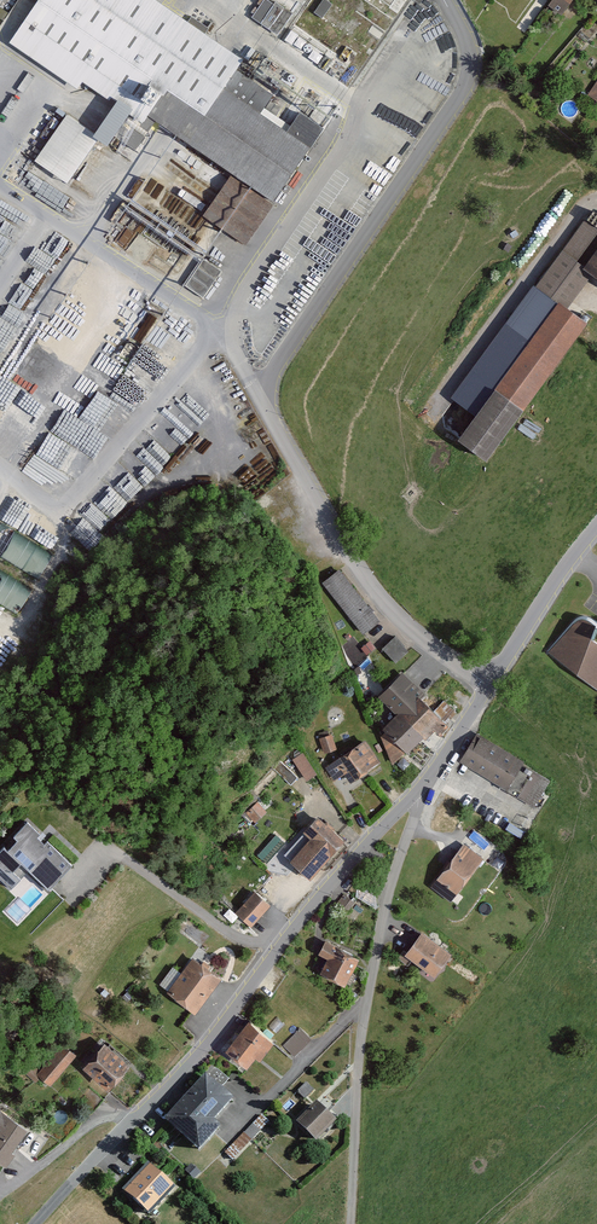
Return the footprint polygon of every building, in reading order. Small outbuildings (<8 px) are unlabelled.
[(151,0),(43,0),(17,38),(140,122),(143,116),(271,203),(322,127),(298,111),(286,129),(224,88),(242,62),(151,0)] [(293,11),(277,0),(263,0),(253,15),(279,33),(293,11)] [(567,14),(574,0),(554,0),(551,5),(567,14)] [(596,98),(596,79),(588,92),(596,98)] [(94,136),(62,113),(29,160),(61,183),(94,136)] [(596,250),(596,243),(580,232),(539,291),(554,303),(567,314),(590,279),(582,273),(596,250)] [(582,273),(590,279),(596,283),(596,250),(582,273)] [(186,283),(204,295),(223,269),(204,256),(186,283)] [(567,314),(554,303),(492,392),(518,414),(583,324),(567,314)] [(518,414),(492,392),(462,438),(485,458),(518,414)] [(39,576),(53,552),(0,520),(0,552),(39,576)] [(20,611),(33,586),(0,568),(0,601),(20,611)] [(338,570),(323,582),(363,635),(379,623),(338,570)] [(550,652),(596,685),(596,648),(586,641),(594,630),(575,617),(550,652)] [(383,645),(397,660),(409,648),(395,634),(383,645)] [(397,676),(378,697),(395,712),(378,730),(404,754),(429,727),(437,735),(448,723),(397,676)] [(332,734),(320,738),(325,753),(337,750),(332,734)] [(524,761),(477,734),(461,762),(508,789),(524,761)] [(366,739),(324,762),(332,778),(343,772),(348,781),(380,764),(366,739)] [(303,752),(293,758),(306,780),(317,774),(303,752)] [(538,804),(550,776),(532,768),(520,797),(538,804)] [(257,819),(267,808),(257,799),(247,811),(257,819)] [(340,839),(313,815),(299,831),(308,840),(289,861),(307,877),(340,839)] [(65,865),(21,825),(7,839),(31,860),(21,873),(40,893),(65,865)] [(277,832),(259,851),(269,862),(288,842),(277,832)] [(463,842),(429,886),(449,900),(482,857),(463,842)] [(0,854),(0,883),(6,889),(21,873),(0,854)] [(251,892),(234,914),(250,927),(268,905),(251,892)] [(417,928),(401,951),(433,974),(450,951),(417,928)] [(354,955),(321,938),(314,951),(323,955),(316,969),(340,982),(354,955)] [(216,976),(189,956),(163,991),(190,1011),(216,976)] [(242,1019),(222,1046),(247,1064),(267,1037),(242,1019)] [(294,1054),(310,1037),(298,1026),(283,1043),(294,1054)] [(62,1039),(33,1071),(47,1083),(76,1052),(62,1039)] [(123,1062),(96,1040),(76,1065),(103,1087),(123,1062)] [(202,1073),(162,1117),(196,1147),(217,1124),(211,1120),(231,1098),(202,1073)] [(316,1104),(297,1121),(313,1138),(332,1121),(316,1104)] [(0,1113),(0,1163),(23,1127),(0,1113)] [(144,1164),(121,1190),(146,1212),(169,1185),(144,1164)]
